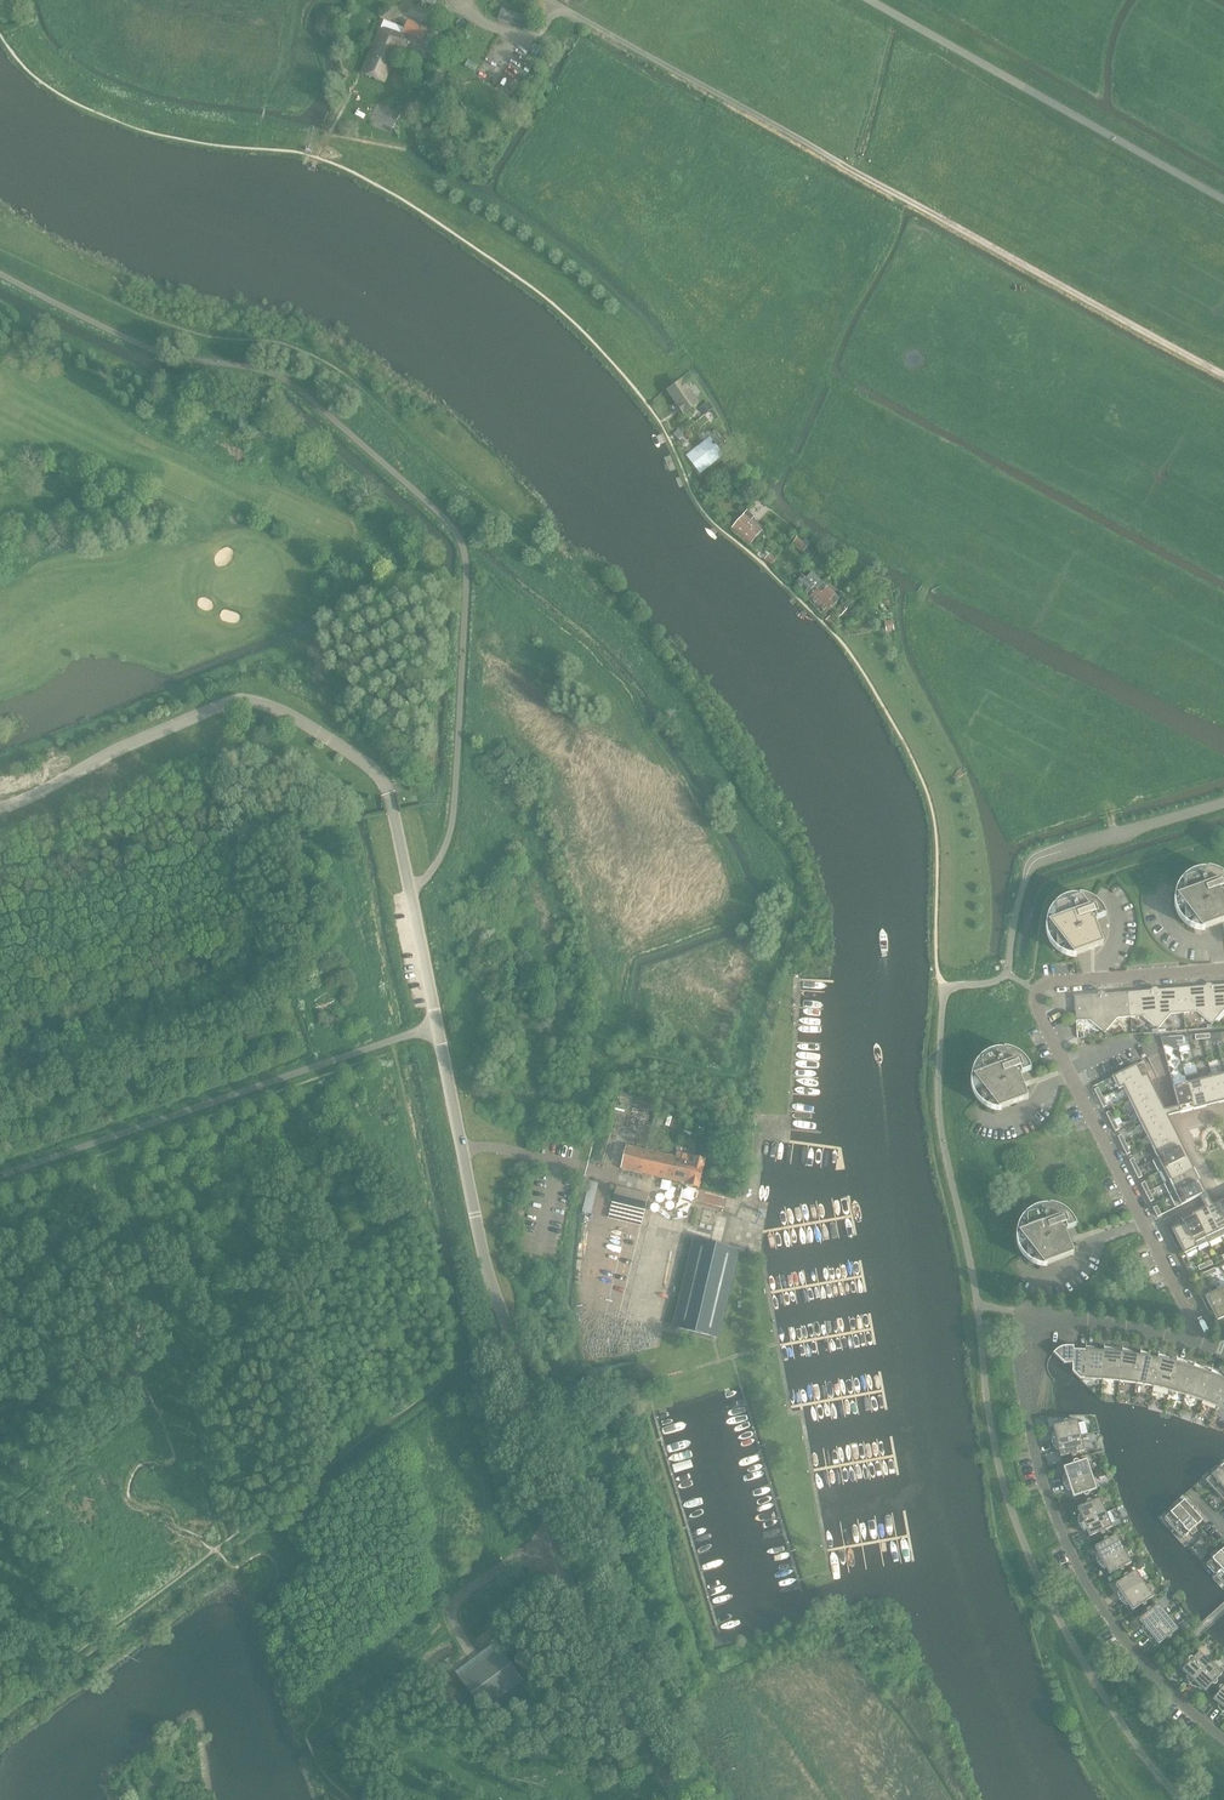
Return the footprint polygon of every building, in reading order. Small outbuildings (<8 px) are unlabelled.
[(499,19),(524,26),(527,15),(503,7),(499,19)] [(405,29),(384,21),(362,74),(384,83),(396,54),(403,57),(401,62),(407,64),(411,54),(431,62),(436,50),(441,52),(444,44),(439,41),(442,35),(430,30),(409,21),(405,29)] [(448,71),(438,65),(433,73),(444,79),(448,71)] [(698,404),(688,391),(688,388),(688,386),(686,384),(683,384),(683,383),(669,392),(684,414),(698,404)] [(706,414),(715,408),(711,401),(701,407),(706,414)] [(722,456),(710,441),(689,457),(701,472),(722,456)] [(712,476),(705,479),(707,484),(718,478),(715,472),(711,473),(712,476)] [(750,543),(761,533),(761,532),(744,516),(733,528),(749,543),(750,543)] [(809,544),(799,536),(792,545),(813,562),(823,550),(812,541),(809,544)] [(826,614),(840,600),(826,587),(812,601),(826,614)] [(1181,877),(1183,875),(1186,873),(1189,872),(1192,871),(1196,870),(1200,870),(1203,870),(1208,871),(1208,870),(1204,869),(1202,869),(1199,869),(1197,869),(1193,870),(1189,871),(1185,872),(1182,874),(1178,878),(1174,884),(1173,887),(1172,891),(1171,896),(1171,904),(1173,910),(1176,917),(1180,923),(1185,928),(1190,931),(1197,932),(1202,932),(1201,931),(1201,930),(1194,920),(1185,924),(1184,925),(1181,922),(1176,915),(1175,911),(1185,908),(1177,898),(1176,897),(1172,897),(1172,894),(1184,895),(1184,888),(1178,880),(1181,877)] [(1184,895),(1176,897),(1177,898),(1185,908),(1185,924),(1194,920),(1201,930),(1201,931),(1223,922),(1223,899),(1222,894),(1220,894),(1219,892),(1223,890),(1223,892),(1223,876),(1221,874),(1220,873),(1216,872),(1212,871),(1211,870),(1208,870),(1208,871),(1183,880),(1184,888),(1184,895)] [(1052,904),(1054,902),(1058,900),(1063,898),(1067,897),(1074,897),(1079,897),(1080,896),(1076,895),(1072,895),(1067,895),(1062,896),(1058,898),(1055,900),(1052,902),(1047,906),(1044,912),(1043,918),(1042,925),(1042,931),(1044,938),(1047,944),(1051,949),(1056,954),(1062,957),(1068,958),(1073,957),(1073,956),(1066,947),(1057,950),(1056,951),(1052,948),(1048,941),(1046,937),(1056,934),(1049,924),(1048,924),(1043,923),(1044,920),(1056,921),(1055,913),(1049,906),(1052,904)] [(1090,918),(1095,916),(1096,921),(1106,917),(1105,916),(1105,914),(1104,912),(1102,910),(1101,909),(1100,907),(1098,905),(1096,903),(1094,901),(1091,900),(1089,899),(1087,898),(1085,897),(1084,897),(1082,896),(1080,896),(1079,897),(1055,906),(1055,913),(1056,921),(1048,924),(1049,924),(1056,934),(1057,950),(1066,947),(1073,956),(1073,957),(1103,946),(1094,920),(1092,921),(1090,918)] [(1212,1025),(1209,983),(1206,984),(1204,986),(1182,988),(1184,1013),(1197,1012),(1212,1025)] [(1213,985),(1211,983),(1209,983),(1212,1025),(1223,1010),(1223,984),(1213,985)] [(1184,1013),(1182,988),(1159,989),(1157,987),(1155,988),(1158,1029),(1171,1014),(1184,1013)] [(1158,1029),(1155,988),(1152,988),(1150,990),(1128,992),(1130,1017),(1143,1016),(1158,1029)] [(1104,1033),(1101,992),(1099,992),(1097,994),(1074,996),(1076,1021),(1090,1020),(1104,1033)] [(1130,1017),(1128,992),(1106,994),(1103,992),(1101,992),(1104,1033),(1117,1018),(1130,1017)] [(1016,1071),(1020,1070),(1021,1074),(1031,1071),(1030,1069),(1029,1067),(1028,1065),(1027,1063),(1026,1061),(1024,1059),(1022,1057),(1021,1056),(1017,1054),(1014,1052),(1013,1052),(1012,1051),(1008,1050),(1006,1050),(1005,1050),(1004,1051),(980,1060),(981,1075),(973,1077),(974,1078),(981,1088),(982,1103),(991,1100),(998,1110),(998,1111),(1028,1100),(1019,1074),(1017,1074),(1016,1071)] [(1185,1066),(1188,1081),(1200,1078),(1196,1063),(1185,1066)] [(1119,1090),(1123,1087),(1141,1078),(1141,1077),(1143,1076),(1137,1064),(1112,1077),(1119,1090)] [(1212,1076),(1219,1103),(1223,1102),(1223,1073),(1212,1076)] [(1123,1087),(1129,1099),(1153,1086),(1147,1074),(1143,1076),(1141,1077),(1141,1078),(1123,1087)] [(1212,1076),(1199,1080),(1206,1106),(1219,1103),(1212,1076)] [(1199,1080),(1187,1083),(1193,1107),(1193,1109),(1206,1106),(1199,1080)] [(1178,1106),(1172,1108),(1173,1115),(1193,1109),(1193,1107),(1187,1083),(1173,1086),(1178,1106)] [(1129,1099),(1134,1110),(1159,1098),(1153,1086),(1129,1099)] [(1094,1090),(1099,1099),(1102,1097),(1098,1088),(1094,1090)] [(1107,1106),(1102,1097),(1099,1099),(1103,1108),(1107,1106)] [(1134,1110),(1140,1122),(1165,1110),(1159,1098),(1134,1110)] [(1168,1116),(1173,1115),(1172,1108),(1165,1110),(1140,1122),(1146,1134),(1171,1122),(1168,1116)] [(656,1112),(649,1136),(648,1140),(658,1143),(666,1115),(656,1112)] [(1106,1113),(1110,1122),(1114,1121),(1110,1112),(1106,1113)] [(1119,1130),(1114,1121),(1110,1122),(1115,1131),(1119,1130)] [(1146,1134),(1152,1146),(1177,1133),(1171,1122),(1146,1134)] [(1152,1146),(1158,1158),(1183,1145),(1177,1133),(1152,1146)] [(1118,1137),(1122,1146),(1126,1144),(1121,1135),(1118,1137)] [(1130,1153),(1126,1144),(1122,1146),(1127,1155),(1130,1153)] [(1164,1169),(1186,1158),(1188,1157),(1183,1145),(1158,1158),(1152,1160),(1158,1172),(1164,1169)] [(693,1161),(645,1150),(626,1146),(621,1169),(681,1183),(682,1185),(687,1186),(687,1185),(699,1188),(706,1159),(694,1156),(693,1161)] [(1188,1157),(1186,1158),(1164,1169),(1158,1172),(1164,1184),(1194,1169),(1188,1157)] [(1129,1161),(1134,1170),(1138,1168),(1133,1159),(1129,1161)] [(1142,1177),(1138,1168),(1134,1170),(1138,1179),(1142,1177)] [(1170,1195),(1175,1193),(1200,1181),(1194,1169),(1164,1184),(1170,1195)] [(584,1212),(594,1213),(598,1181),(588,1179),(584,1212)] [(1200,1181),(1175,1193),(1170,1195),(1176,1208),(1200,1196),(1203,1202),(1209,1198),(1200,1181)] [(1141,1184),(1146,1193),(1149,1191),(1145,1182),(1141,1184)] [(617,1187),(610,1218),(642,1225),(649,1194),(617,1187)] [(1154,1200),(1149,1191),(1146,1193),(1150,1202),(1154,1200)] [(1218,1203),(1217,1201),(1212,1204),(1209,1198),(1203,1202),(1205,1207),(1206,1207),(1221,1238),(1223,1236),(1223,1215),(1218,1203)] [(1061,1227),(1065,1226),(1067,1230),(1076,1226),(1075,1224),(1074,1221),(1073,1220),(1072,1218),(1071,1217),(1069,1215),(1068,1213),(1066,1212),(1065,1211),(1062,1209),(1061,1209),(1058,1207),(1055,1207),(1054,1206),(1052,1206),(1050,1206),(1050,1207),(1025,1216),(1026,1230),(1019,1233),(1019,1234),(1027,1244),(1027,1259),(1036,1256),(1044,1266),(1043,1266),(1044,1266),(1074,1255),(1064,1229),(1062,1230),(1061,1227)] [(1158,1217),(1161,1215),(1157,1206),(1153,1208),(1158,1217)] [(1194,1213),(1195,1215),(1208,1242),(1209,1243),(1221,1238),(1206,1207),(1205,1207),(1194,1213)] [(1194,1243),(1195,1243),(1197,1247),(1208,1242),(1195,1215),(1194,1213),(1182,1219),(1184,1223),(1185,1226),(1185,1225),(1194,1243)] [(1197,1247),(1195,1243),(1194,1243),(1185,1225),(1185,1226),(1184,1223),(1172,1229),(1184,1254),(1185,1253),(1187,1257),(1189,1258),(1197,1254),(1198,1252),(1196,1248),(1197,1247)] [(695,1241),(675,1327),(717,1337),(738,1251),(695,1241)] [(1217,1290),(1205,1296),(1216,1318),(1223,1315),(1223,1304),(1217,1290)] [(1080,1379),(1086,1379),(1087,1350),(1085,1350),(1074,1350),(1074,1346),(1067,1346),(1065,1346),(1063,1347),(1062,1347),(1061,1347),(1059,1348),(1057,1350),(1056,1351),(1052,1355),(1054,1353),(1064,1363),(1071,1363),(1072,1365),(1072,1372),(1080,1379)] [(1086,1379),(1102,1380),(1105,1351),(1104,1351),(1086,1350),(1085,1350),(1087,1350),(1086,1379)] [(1102,1380),(1119,1381),(1123,1353),(1122,1353),(1104,1350),(1104,1351),(1105,1351),(1102,1380)] [(1119,1381),(1136,1383),(1141,1355),(1140,1355),(1122,1352),(1122,1353),(1123,1353),(1119,1381)] [(1136,1383),(1153,1387),(1159,1359),(1158,1358),(1140,1355),(1141,1355),(1136,1383)] [(1153,1387),(1169,1390),(1176,1363),(1175,1362),(1158,1358),(1159,1359),(1153,1387)] [(1169,1390),(1185,1395),(1194,1368),(1193,1367),(1175,1362),(1176,1363),(1169,1390)] [(1185,1395),(1201,1400),(1211,1374),(1210,1373),(1193,1367),(1194,1368),(1185,1395)] [(1217,1407),(1223,1390),(1223,1378),(1211,1373),(1210,1373),(1211,1374),(1201,1400),(1217,1407)] [(1063,1423),(1063,1424),(1053,1426),(1055,1433),(1053,1434),(1055,1442),(1080,1436),(1077,1421),(1069,1422),(1068,1421),(1067,1420),(1066,1420),(1065,1420),(1064,1421),(1063,1422),(1063,1423)] [(1084,1451),(1080,1436),(1055,1442),(1056,1450),(1059,1450),(1060,1457),(1070,1455),(1071,1456),(1072,1457),(1073,1457),(1074,1457),(1075,1456),(1076,1455),(1076,1454),(1076,1453),(1084,1451)] [(1073,1464),(1063,1468),(1066,1475),(1064,1475),(1066,1483),(1092,1475),(1087,1460),(1079,1463),(1078,1462),(1078,1461),(1077,1461),(1076,1460),(1075,1461),(1074,1461),(1073,1462),(1073,1463),(1073,1464)] [(1223,1482),(1223,1464),(1219,1469),(1216,1466),(1211,1471),(1213,1474),(1205,1481),(1215,1491),(1223,1482)] [(1097,1490),(1092,1475),(1066,1483),(1069,1491),(1071,1491),(1073,1498),(1083,1495),(1084,1496),(1085,1497),(1086,1497),(1087,1496),(1088,1496),(1088,1495),(1089,1495),(1089,1494),(1089,1493),(1097,1490)] [(1215,1491),(1223,1501),(1223,1482),(1215,1491)] [(1086,1503),(1087,1504),(1077,1508),(1080,1515),(1078,1516),(1081,1523),(1106,1513),(1100,1498),(1092,1502),(1092,1501),(1091,1500),(1090,1500),(1089,1500),(1088,1500),(1087,1501),(1086,1502),(1086,1503)] [(1164,1518),(1173,1529),(1193,1510),(1184,1500),(1176,1507),(1173,1505),(1168,1509),(1171,1512),(1164,1518)] [(1203,1520),(1193,1510),(1173,1529),(1183,1539),(1189,1532),(1192,1535),(1197,1531),(1195,1528),(1203,1520)] [(1112,1527),(1106,1513),(1081,1523),(1085,1531),(1087,1530),(1090,1537),(1099,1533),(1099,1534),(1100,1534),(1101,1535),(1102,1535),(1103,1535),(1104,1534),(1104,1533),(1105,1533),(1105,1532),(1105,1531),(1112,1527)] [(1103,1541),(1103,1542),(1095,1547),(1098,1553),(1096,1554),(1100,1562),(1124,1549),(1116,1535),(1109,1539),(1108,1539),(1108,1538),(1107,1538),(1106,1538),(1105,1538),(1104,1538),(1104,1539),(1103,1539),(1103,1540),(1103,1541)] [(1215,1575),(1223,1567),(1223,1548),(1218,1554),(1215,1551),(1210,1555),(1213,1558),(1206,1564),(1215,1575)] [(1131,1563),(1124,1549),(1100,1562),(1104,1569),(1106,1568),(1110,1575),(1118,1570),(1119,1571),(1120,1571),(1121,1572),(1122,1572),(1122,1571),(1123,1571),(1123,1570),(1124,1570),(1124,1569),(1124,1568),(1124,1567),(1131,1563)] [(1215,1575),(1223,1584),(1223,1567),(1215,1575)] [(1123,1578),(1124,1579),(1115,1584),(1119,1590),(1117,1592),(1122,1599),(1144,1584),(1136,1571),(1129,1575),(1128,1575),(1128,1574),(1127,1574),(1126,1574),(1125,1574),(1124,1575),(1123,1576),(1123,1577),(1123,1578)] [(1153,1597),(1144,1584),(1122,1599),(1127,1606),(1128,1604),(1133,1611),(1141,1605),(1142,1606),(1143,1606),(1144,1606),(1145,1606),(1146,1606),(1146,1605),(1147,1604),(1147,1603),(1146,1602),(1153,1597)] [(1147,1613),(1139,1619),(1144,1625),(1142,1627),(1147,1633),(1168,1617),(1158,1604),(1152,1609),(1151,1609),(1150,1608),(1149,1608),(1148,1608),(1148,1609),(1147,1609),(1147,1610),(1146,1610),(1146,1611),(1146,1612),(1147,1613)] [(1178,1629),(1168,1617),(1147,1633),(1152,1640),(1154,1638),(1159,1644),(1167,1638),(1167,1639),(1168,1639),(1169,1639),(1170,1639),(1171,1639),(1171,1638),(1172,1638),(1172,1637),(1172,1636),(1172,1635),(1171,1634),(1178,1629)] [(501,1650),(485,1662),(461,1680),(483,1709),(523,1680),(501,1650)] [(1188,1662),(1189,1663),(1182,1670),(1187,1675),(1186,1677),(1192,1682),(1210,1663),(1199,1652),(1193,1658),(1192,1657),(1191,1657),(1190,1657),(1190,1658),(1189,1658),(1189,1659),(1188,1659),(1188,1660),(1188,1661),(1188,1662)] [(1222,1674),(1210,1663),(1192,1682),(1198,1688),(1199,1687),(1205,1692),(1212,1684),(1212,1685),(1213,1685),(1214,1685),(1215,1685),(1216,1685),(1216,1684),(1217,1683),(1217,1682),(1217,1681),(1216,1681),(1216,1680),(1222,1674)] [(1219,1691),(1213,1699),(1219,1704),(1218,1705),(1223,1711),(1223,1685),(1223,1686),(1222,1686),(1221,1686),(1220,1686),(1219,1687),(1218,1688),(1218,1689),(1218,1690),(1219,1691)]
